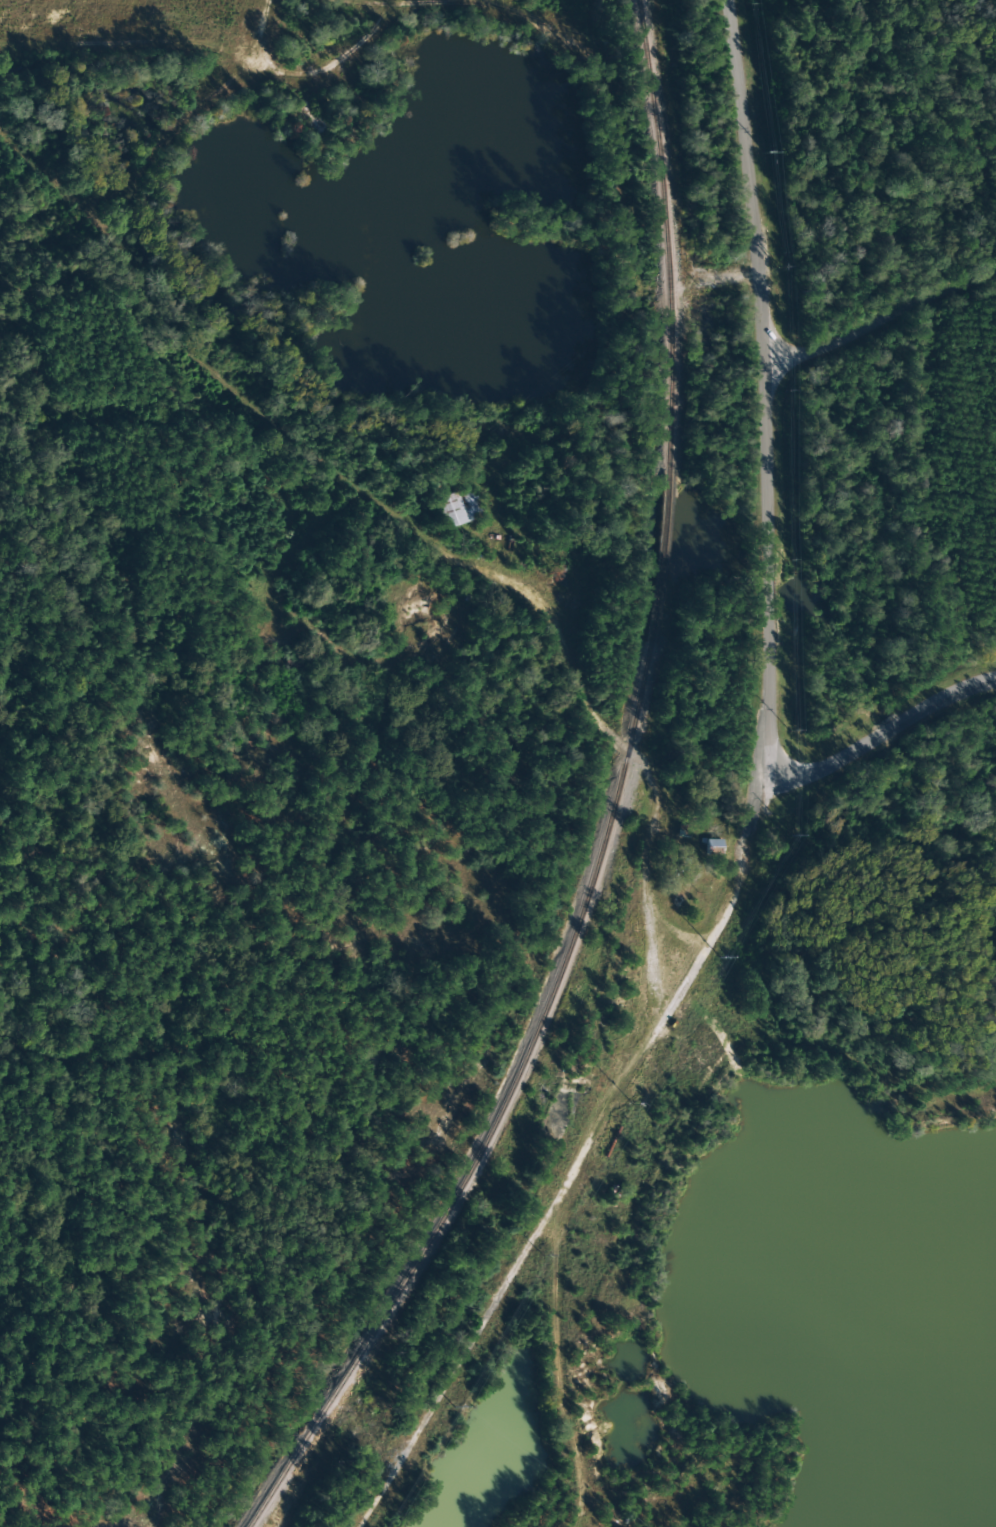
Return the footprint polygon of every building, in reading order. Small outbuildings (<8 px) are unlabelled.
[(438,498),(445,527),(480,518),(472,489),(438,498)]
